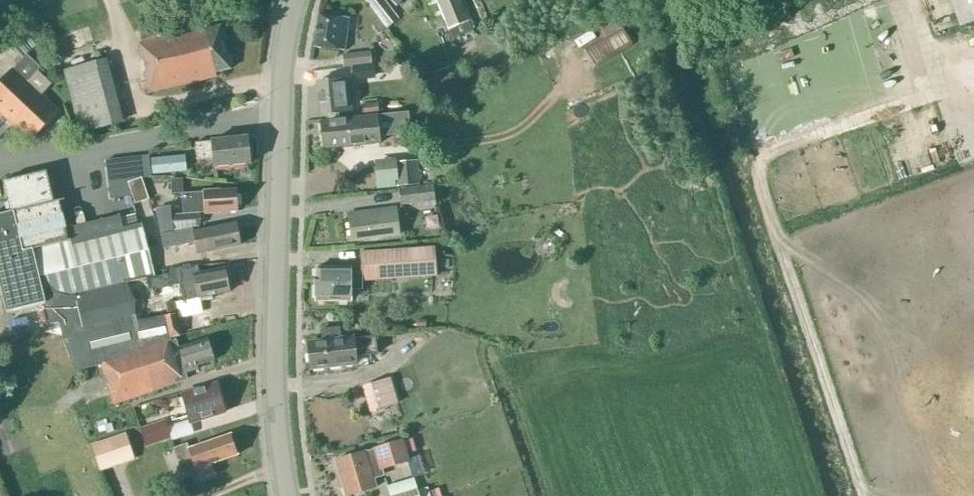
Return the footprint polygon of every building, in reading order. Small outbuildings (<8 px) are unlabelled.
[(365,0),(386,28),(398,19),(384,0),(366,0),(365,0)] [(437,32),(448,28),(449,30),(453,37),(472,30),(468,22),(469,22),(460,0),(424,0),(437,32)] [(964,23),(973,20),(973,0),(956,0),(964,23)] [(344,50),(349,18),(319,14),(314,47),(344,50)] [(198,27),(159,37),(155,23),(138,27),(141,41),(139,42),(141,48),(139,49),(149,92),(216,76),(215,72),(230,69),(220,26),(199,31),(198,27)] [(343,53),(344,66),(333,67),(346,67),(367,62),(369,68),(371,68),(371,64),(372,65),(370,50),(343,53)] [(0,83),(0,113),(29,141),(57,111),(41,95),(51,85),(40,74),(43,71),(26,55),(0,83)] [(79,134),(125,123),(108,58),(63,71),(79,134)] [(349,78),(349,85),(360,85),(360,79),(373,78),(371,68),(369,68),(367,62),(346,67),(333,67),(331,67),(332,80),(349,78)] [(349,78),(332,80),(316,81),(320,115),(352,111),(349,85),(349,78)] [(363,115),(379,113),(377,103),(362,105),(363,115)] [(391,130),(395,129),(393,114),(321,121),(324,149),(380,143),(380,142),(393,140),(391,130)] [(214,167),(250,164),(247,137),(212,141),(195,143),(197,160),(213,158),(214,167)] [(109,182),(111,199),(133,196),(135,203),(148,198),(141,178),(140,178),(137,156),(106,160),(108,182),(109,182)] [(185,156),(152,159),(154,175),(186,172),(185,156)] [(395,163),(399,188),(417,186),(419,185),(415,160),(395,163)] [(0,215),(0,284),(7,312),(45,303),(50,324),(59,321),(63,339),(75,370),(101,364),(141,351),(135,323),(127,282),(154,275),(141,223),(122,227),(119,216),(94,222),(97,233),(71,240),(60,243),(45,176),(20,182),(20,180),(8,183),(6,178),(5,178),(13,211),(0,215)] [(401,205),(436,201),(434,184),(419,185),(417,186),(399,188),(401,205)] [(204,212),(205,213),(221,212),(221,210),(238,209),(237,190),(219,191),(219,189),(203,190),(203,192),(182,193),(184,213),(204,212)] [(352,240),(399,234),(396,207),(348,213),(352,240)] [(158,217),(161,234),(175,231),(171,214),(158,217)] [(197,253),(240,245),(236,223),(193,232),(192,228),(161,235),(164,248),(195,242),(197,253)] [(345,267),(317,267),(317,277),(316,278),(316,301),(350,301),(350,289),(362,289),(362,280),(436,275),(434,247),(361,252),(361,270),(345,270),(345,267)] [(198,266),(177,268),(178,272),(183,300),(199,297),(201,297),(202,300),(212,298),(211,295),(230,291),(225,268),(199,273),(198,266)] [(168,316),(135,323),(141,351),(171,340),(170,337),(179,335),(175,317),(178,316),(175,302),(166,304),(168,316)] [(355,355),(377,353),(375,336),(354,339),(353,338),(341,340),(339,327),(322,329),(322,330),(325,330),(326,341),(308,343),(311,367),(356,363),(355,355)] [(141,351),(101,364),(105,376),(106,375),(109,385),(108,385),(114,404),(184,380),(182,374),(199,368),(198,365),(214,360),(208,338),(174,349),(171,340),(141,351)] [(375,410),(397,403),(390,380),(368,386),(375,410)] [(191,422),(224,412),(216,384),(182,394),(191,422)] [(165,420),(140,428),(146,445),(171,437),(165,420)] [(126,433),(91,445),(100,471),(135,460),(126,433)] [(211,463),(238,454),(231,434),(189,448),(187,443),(173,448),(182,473),(195,469),(199,479),(214,473),(211,463)] [(402,440),(365,451),(336,460),(347,495),(375,487),(372,475),(382,472),(382,469),(408,461),(402,440)]
